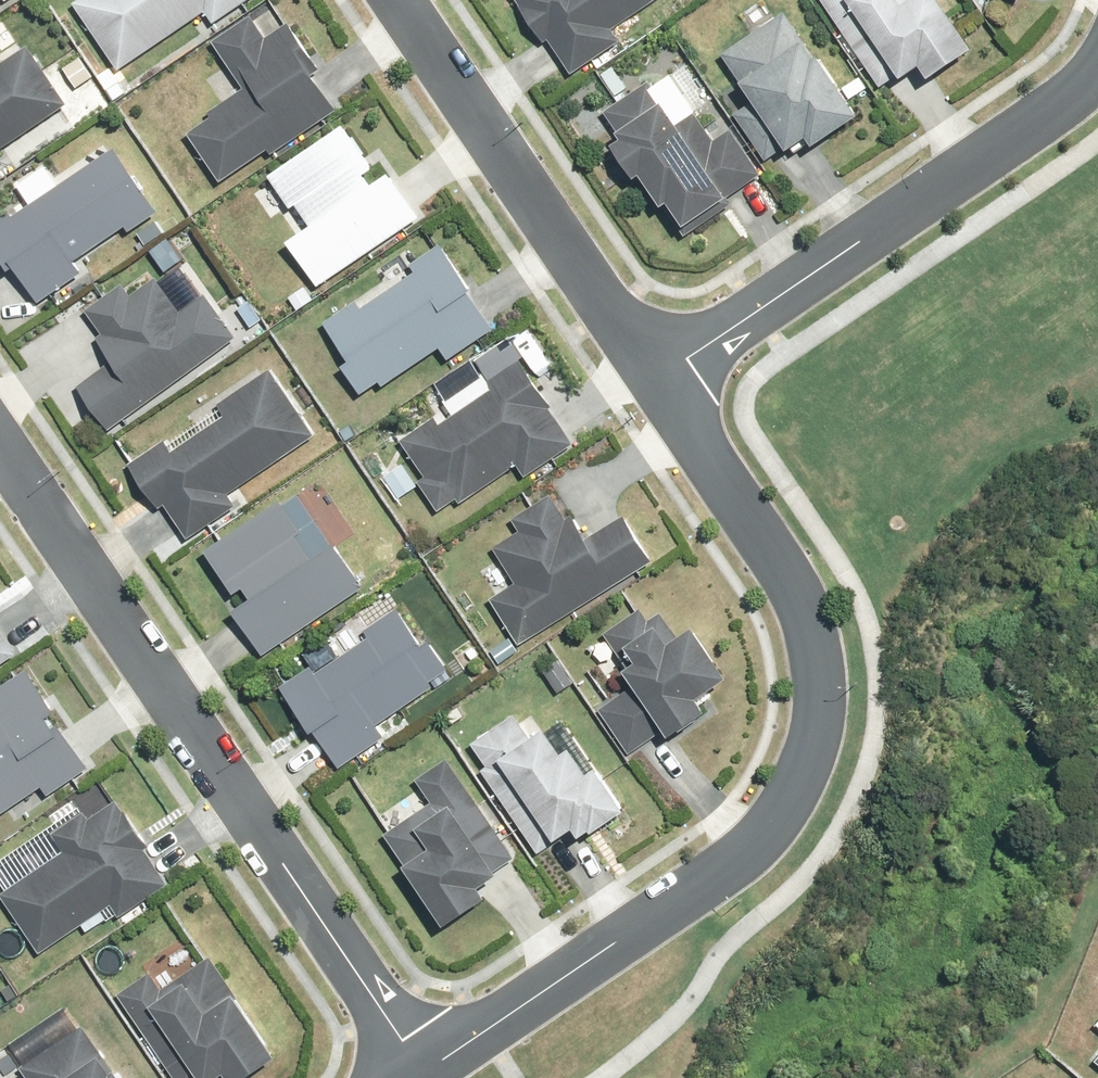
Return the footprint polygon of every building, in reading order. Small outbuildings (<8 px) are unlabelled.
[(70,2),(114,69),(200,12),(212,30),(256,0),(73,0),(70,2)] [(611,28),(651,0),(505,0),(501,3),(532,47),(542,40),(567,75),(618,39),(611,28)] [(868,90),(911,64),(918,75),(966,46),(939,0),(815,0),(868,90)] [(717,53),(778,148),(797,136),(803,146),(851,114),(783,9),(717,53)] [(212,180),(263,148),(266,153),(332,110),(329,106),(307,73),(314,69),(287,26),(266,40),(249,14),(211,39),(241,86),(200,113),(204,118),(182,133),(212,180)] [(63,109),(24,46),(0,61),(0,148),(63,109)] [(611,65),(595,78),(612,101),(628,88),(611,65)] [(667,79),(646,92),(643,87),(601,114),(614,135),(601,143),(627,184),(640,176),(679,236),(727,205),(723,198),(757,176),(727,129),(710,140),(693,113),(690,115),(667,79)] [(414,218),(381,167),(369,175),(337,125),(263,172),(287,210),(292,206),(303,224),(282,238),(312,284),(414,218)] [(30,296),(32,300),(76,270),(69,259),(119,225),(124,232),(154,212),(110,146),(0,220),(0,261),(5,258),(30,296)] [(435,349),(444,362),(493,328),(436,243),(318,325),(345,364),(338,369),(359,400),(435,349)] [(119,285),(82,311),(96,330),(90,334),(108,361),(72,386),(102,429),(233,338),(203,295),(177,313),(151,276),(126,294),(119,285)] [(435,425),(430,417),(396,439),(421,476),(412,482),(434,516),(512,464),(521,477),(572,444),(517,360),(482,383),(487,391),(435,425)] [(158,442),(124,465),(154,511),(163,505),(183,535),(231,503),(223,491),(308,434),(266,371),(213,406),(220,416),(165,452),(158,442)] [(549,496),(509,520),(516,532),(492,547),(515,583),(489,600),(517,642),(650,557),(622,514),(585,538),(573,519),(566,523),(549,496)] [(246,599),(225,613),(252,656),(361,587),(331,539),(302,558),(290,540),(297,535),(275,501),(199,550),(228,594),(239,586),(246,599)] [(608,668),(613,675),(619,687),(589,710),(623,755),(653,732),(669,720),(674,726),(697,709),(692,702),(723,680),(670,603),(645,622),(631,604),(594,631),(617,661),(608,668)] [(314,673),(307,663),(277,686),(338,770),(384,736),(378,728),(431,689),(425,681),(445,666),(428,643),(423,648),(394,609),(358,636),(360,640),(314,673)] [(10,654),(0,639),(0,660),(10,654)] [(36,785),(44,797),(85,768),(20,675),(0,689),(0,810),(36,785)] [(459,739),(476,764),(470,768),(529,854),(534,850),(543,862),(619,809),(568,734),(556,742),(540,718),(531,724),(516,701),(459,739)] [(396,861),(389,867),(432,926),(519,862),(443,759),(411,782),(425,801),(378,835),(396,861)] [(114,919),(167,885),(112,802),(89,818),(84,810),(49,833),(60,851),(0,892),(0,904),(33,953),(106,906),(114,919)] [(144,970),(114,993),(178,1077),(214,1077),(216,1077),(235,1077),(272,1051),(204,959),(159,991),(144,970)] [(11,1043),(37,1077),(130,1077),(73,999),(11,1043)] [(1086,1061),(1097,1071),(1097,1047),(1086,1061)]
